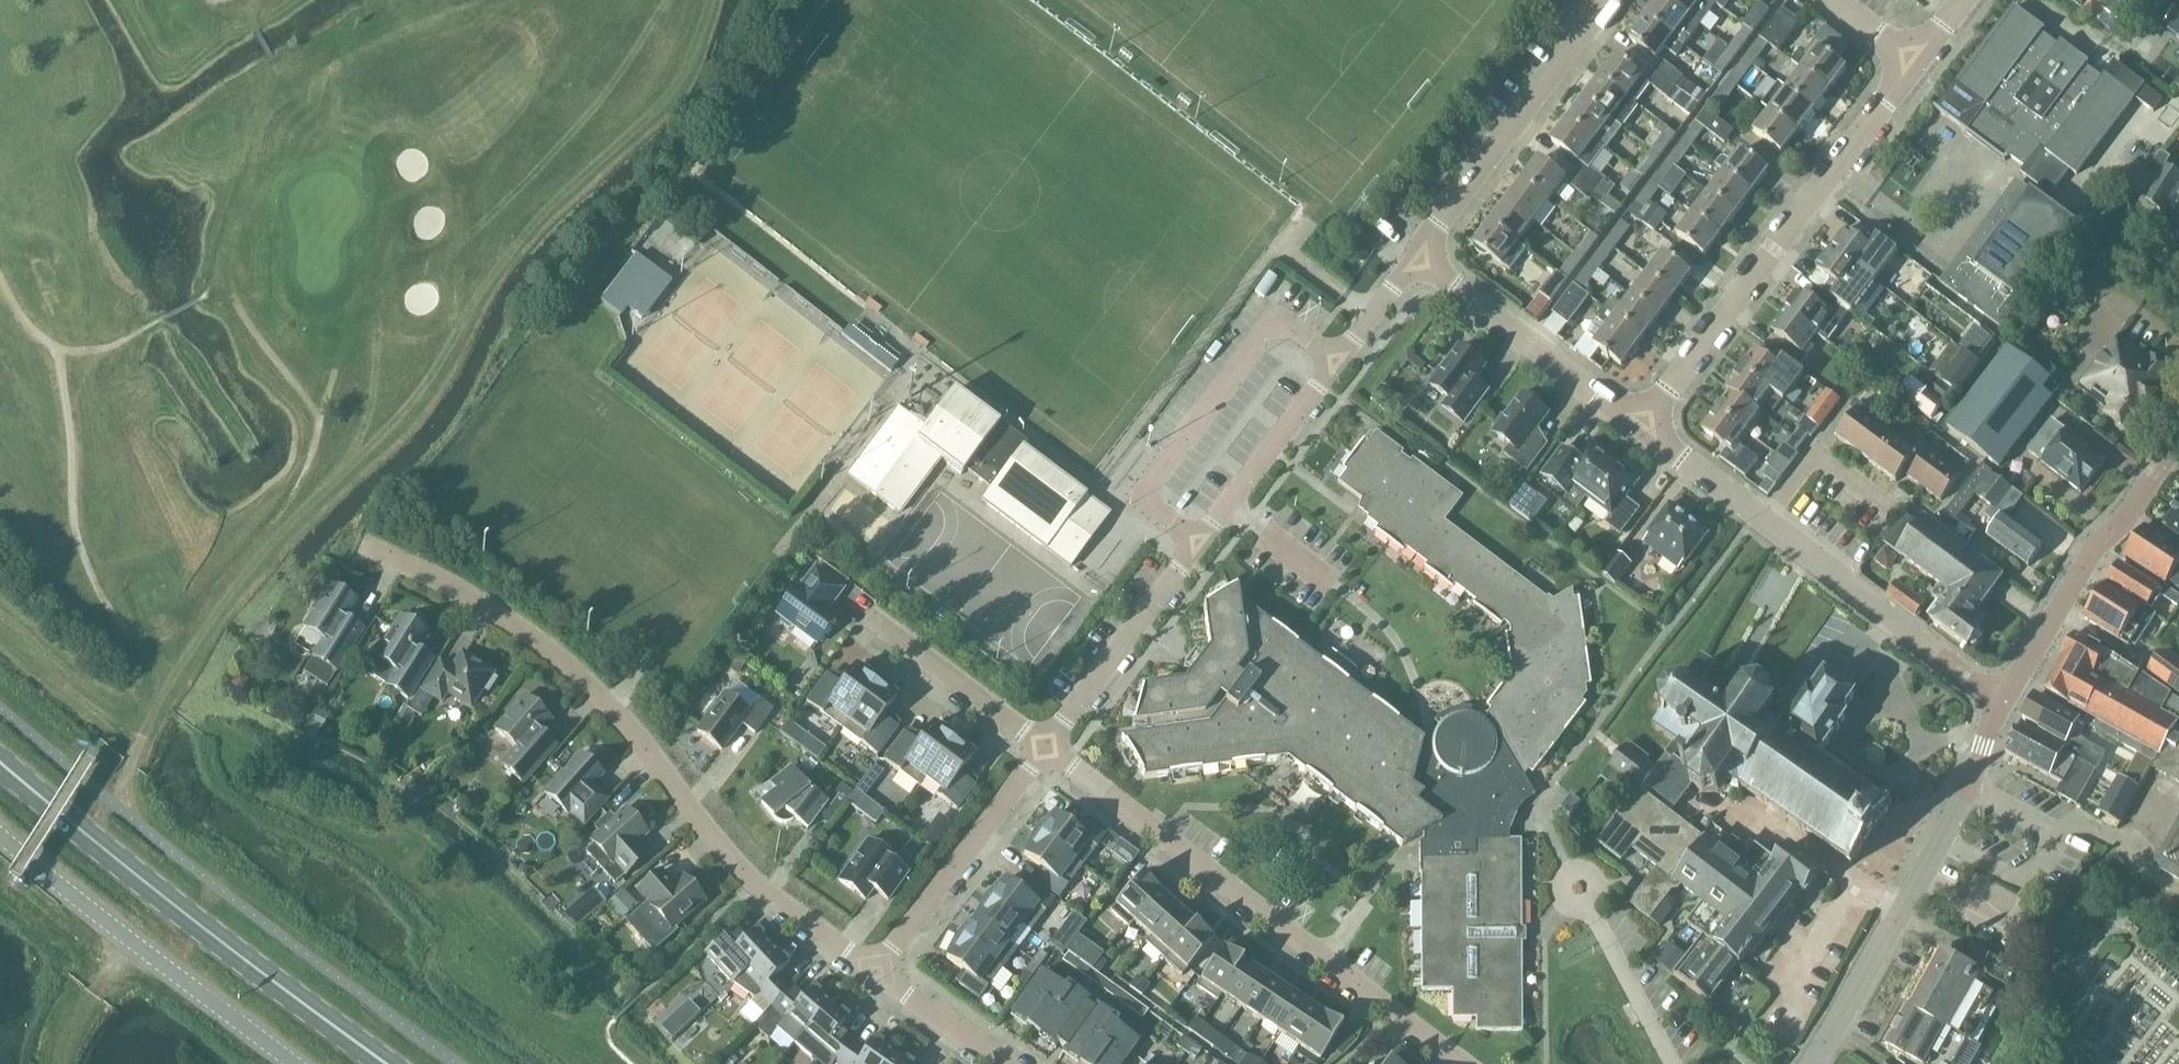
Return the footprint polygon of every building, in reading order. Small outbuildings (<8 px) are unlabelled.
[(1666,0),(1660,0),(1647,18),(1674,38),(1685,47),(1702,26),(1666,0)] [(1710,0),(1666,0),(1702,26),(1717,5),(1710,0)] [(1717,5),(1725,11),(1733,0),(1710,0),(1717,5)] [(2114,0),(2101,0),(2098,4),(2120,21),(2128,11),(2114,0)] [(1745,26),(1754,33),(1770,12),(1759,3),(1743,24),(1745,26)] [(1935,107),(1935,108),(1986,148),(1991,149),(1996,146),(2025,168),(2021,174),(2051,197),(2070,171),(2077,176),(2135,99),(2154,112),(2163,100),(2146,86),(2115,62),(2103,78),(2087,66),(2089,64),(2062,43),(2060,46),(2042,33),(2045,30),(2015,7),(1986,45),(1941,105),(1938,109),(1935,107)] [(1777,17),(1761,39),(1769,45),(1778,52),(1795,30),(1777,17)] [(2168,31),(2178,39),(2178,17),(2168,31)] [(1685,47),(1674,38),(1647,18),(1630,40),(1658,60),(1666,49),(1678,58),(1685,47)] [(1730,47),(1739,54),(1754,33),(1745,26),(1730,47)] [(1804,70),(1831,91),(1847,69),(1836,61),(1848,45),(1826,28),(1805,56),(1800,52),(1792,62),(1804,70)] [(1754,65),(1769,45),(1761,39),(1746,59),(1754,65)] [(1723,75),(1739,54),(1730,47),(1714,68),(1723,75)] [(1636,105),(1651,85),(1646,82),(1647,81),(1644,78),(1645,77),(1618,57),(1601,78),(1636,105)] [(1754,65),(1746,59),(1730,80),(1738,86),(1754,65)] [(1676,88),(1684,77),(1662,61),(1654,71),(1676,88)] [(1815,112),(1831,91),(1804,70),(1788,91),(1779,84),(1779,85),(1815,112)] [(1654,71),(1647,81),(1646,82),(1651,85),(1668,98),(1676,88),(1654,71)] [(1638,107),(1636,105),(1601,78),(1585,100),(1612,120),(1622,128),(1638,107)] [(1738,86),(1730,80),(1713,102),(1721,109),(1738,86)] [(1763,105),(1772,112),(1799,132),(1815,112),(1779,85),(1763,105)] [(1622,128),(1612,120),(1585,100),(1584,101),(1581,99),(1577,100),(1573,105),(1573,109),(1576,111),(1569,121),(1597,141),(1603,148),(1606,150),(1622,128)] [(1706,111),(1697,123),(1684,141),(1692,147),(1705,130),(1725,145),(1735,132),(1706,111)] [(1783,154),(1799,132),(1772,112),(1756,134),(1783,154)] [(1603,148),(1597,141),(1569,121),(1552,142),(1579,163),(1588,152),(1596,158),(1603,148)] [(1647,143),(1654,148),(1662,154),(1676,136),(1661,124),(1647,143)] [(1692,147),(1684,141),(1668,161),(1677,168),(1692,147)] [(1645,178),(1662,154),(1654,148),(1637,172),(1645,178)] [(1726,173),(1753,193),(1769,172),(1742,151),(1732,164),(1726,160),(1721,160),(1717,166),(1726,173)] [(2167,166),(2172,158),(2163,152),(2133,190),(2146,198),(2166,167),(2167,166)] [(1523,181),(1551,202),(1567,180),(1540,160),(1523,181)] [(1677,168),(1668,161),(1652,183),(1661,189),(1677,168)] [(1577,174),(1599,191),(1605,183),(1607,180),(1585,164),(1577,174)] [(2170,204),(2178,189),(2178,175),(2166,167),(2146,198),(2145,200),(2164,213),(2165,210),(2173,215),(2165,229),(2169,231),(2167,235),(2178,243),(2178,210),(2170,204)] [(1634,194),(1645,178),(1637,172),(1625,188),(1634,194)] [(1710,194),(1738,214),(1753,193),(1726,173),(1710,194)] [(1569,185),(1592,201),(1599,191),(1577,174),(1569,185)] [(1535,223),(1551,202),(1523,181),(1508,202),(1535,223)] [(1611,184),(1610,186),(1605,183),(1599,191),(1608,197),(1616,187),(1611,184)] [(1651,202),(1661,189),(1652,183),(1635,206),(1643,212),(1651,202)] [(1695,215),(1722,235),(1738,214),(1710,194),(1701,187),(1685,208),(1695,215)] [(2005,198),(1943,282),(2003,327),(2024,300),(2021,298),(2077,223),(2033,191),(2019,209),(2005,198)] [(1519,244),(1535,223),(1508,202),(1492,223),(1519,244)] [(1654,232),(1664,219),(1652,209),(1642,222),(1654,232)] [(1706,257),(1722,235),(1695,215),(1679,237),(1706,257)] [(1527,250),(1519,244),(1492,223),(1485,233),(1483,233),(1481,233),(1479,233),(1477,234),(1475,235),(1474,236),(1472,238),(1471,240),(1471,242),(1470,243),(1470,246),(1471,247),(1471,249),(1472,251),(1474,253),(1475,254),(1477,255),(1479,256),(1481,256),(1483,256),(1485,256),(1487,256),(1488,255),(1511,271),(1527,250)] [(1622,223),(1606,243),(1615,250),(1631,230),(1622,223)] [(1848,230),(1833,249),(1876,282),(1899,252),(1870,230),(1862,241),(1848,230)] [(1575,253),(1584,260),(1599,239),(1590,232),(1575,253)] [(1615,250),(1606,243),(1590,264),(1599,271),(1615,250)] [(1853,312),(1876,282),(1833,249),(1818,269),(1832,280),(1824,291),(1851,311),(1853,312)] [(1575,253),(1559,274),(1568,281),(1584,260),(1575,253)] [(1665,254),(1649,276),(1676,296),(1692,274),(1665,254)] [(602,302),(621,316),(627,308),(653,274),(656,270),(637,255),(602,302)] [(1599,271),(1590,264),(1574,285),(1583,292),(1599,271)] [(1568,281),(1559,274),(1557,273),(1541,294),(1551,303),(1568,281)] [(1660,317),(1676,296),(1649,276),(1633,297),(1660,317)] [(1583,292),(1574,285),(1553,313),(1569,325),(1590,298),(1583,292)] [(1812,299),(1801,291),(1786,310),(1817,333),(1828,342),(1851,311),(1824,291),(1816,301),(1812,299)] [(1613,297),(1605,308),(1644,338),(1660,317),(1633,297),(1625,307),(1613,297)] [(1637,348),(1644,338),(1605,308),(1596,320),(1609,329),(1595,347),(1607,356),(1606,358),(1609,360),(1610,359),(1622,368),(1629,359),(1632,361),(1640,350),(1637,348)] [(1786,310),(1772,329),(1786,340),(1778,351),(1787,358),(1787,359),(1800,368),(1815,348),(1809,344),(1817,333),(1786,310)] [(884,372),(894,361),(851,321),(841,331),(884,372)] [(1984,349),(1967,336),(1959,347),(1975,360),(1984,349)] [(2159,398),(2158,393),(2173,373),(2151,355),(2145,362),(2117,340),(2105,355),(2103,354),(2078,386),(2110,410),(2107,414),(2129,431),(2149,405),(2154,405),(2159,398)] [(1449,397),(1443,405),(1466,422),(1485,398),(1470,387),(1488,365),(1461,345),(1444,368),(1441,368),(1433,377),(1434,380),(1431,384),(1449,397)] [(2001,468),(2054,399),(2044,391),(2051,382),(2052,381),(2009,348),(1948,428),(2001,468)] [(1757,349),(1742,368),(1774,392),(1784,400),(1805,372),(1800,368),(1787,359),(1781,366),(1757,349)] [(1966,353),(1944,382),(1958,393),(1980,365),(1981,364),(1966,353)] [(1190,401),(1208,375),(1194,365),(1175,391),(1190,401)] [(1760,410),(1774,392),(1742,368),(1728,388),(1732,391),(1764,415),(1765,414),(1760,410)] [(1944,403),(1912,379),(1899,396),(1931,420),(1944,403)] [(1940,380),(1931,392),(1949,405),(1958,394),(1940,380)] [(1243,403),(1254,391),(1244,381),(1232,393),(1243,403)] [(2051,382),(2044,391),(2054,399),(2058,402),(2063,395),(2057,391),(2059,388),(2051,382)] [(1381,386),(1370,400),(1379,406),(1389,393),(1381,386)] [(966,470),(992,489),(983,501),(1070,567),(1109,515),(996,430),(1000,425),(955,390),(928,426),(923,422),(921,425),(899,409),(848,476),(899,514),(941,459),(962,475),(966,470)] [(1828,390),(1822,398),(1818,403),(1808,417),(1820,426),(1840,399),(1828,390)] [(1732,391),(1718,410),(1750,434),(1764,415),(1732,391)] [(1535,434),(1550,413),(1524,393),(1507,416),(1503,415),(1496,425),(1497,428),(1494,432),(1511,445),(1506,453),(1529,470),(1548,444),(1535,434)] [(1839,437),(1858,452),(1882,420),(1859,402),(1845,420),(1849,423),(1839,437)] [(1741,446),(1750,434),(1718,410),(1703,430),(1729,449),(1722,459),(1747,477),(1760,460),(1741,446)] [(1246,419),(1241,439),(1232,436),(1229,449),(1250,455),(1258,423),(1246,419)] [(1901,435),(1882,420),(1858,452),(1877,466),(1901,435)] [(2081,492),(2105,461),(2066,431),(2052,420),(2028,451),(2042,461),(2042,462),(2081,492)] [(1799,428),(1793,436),(1803,444),(1809,436),(1799,428)] [(1486,717),(1481,724),(1478,722),(1475,720),(1472,719),(1469,718),(1471,708),(1464,708),(1457,708),(1451,710),(1445,713),(1439,716),(1434,722),(1441,728),(1439,730),(1437,735),(1435,740),(1434,745),(1435,750),(1435,753),(1419,756),(1423,741),(1424,741),(1348,683),(1357,670),(1332,651),(1322,664),(1248,607),(1248,614),(1241,615),(1237,589),(1236,589),(1205,607),(1204,607),(1209,651),(1184,684),(1141,690),(1141,691),(1142,691),(1133,725),(1132,725),(1132,727),(1151,724),(1152,734),(1121,738),(1121,740),(1122,740),(1145,778),(1144,778),(1144,779),(1287,760),(1402,847),(1403,846),(1403,845),(1417,826),(1424,833),(1423,841),(1419,843),(1420,873),(1421,873),(1421,991),(1452,990),(1452,1019),(1476,1019),(1476,1031),(1522,1031),(1521,839),(1508,839),(1509,833),(1510,829),(1511,829),(1517,814),(1515,814),(1517,811),(1519,808),(1522,805),(1524,803),(1527,801),(1530,799),(1533,797),(1533,798),(1535,797),(1523,777),(1528,771),(1532,775),(1585,705),(1581,701),(1586,694),(1585,686),(1591,685),(1579,598),(1573,599),(1572,590),(1553,601),(1548,597),(1546,599),(1444,522),(1462,497),(1412,459),(1410,462),(1401,455),(1403,452),(1376,432),(1367,443),(1363,440),(1342,468),(1346,471),(1337,482),(1363,501),(1360,509),(1369,515),(1366,519),(1377,527),(1374,531),(1402,553),(1406,548),(1427,564),(1423,569),(1451,590),(1455,586),(1475,601),(1472,606),(1500,627),(1504,623),(1509,627),(1510,634),(1505,635),(1509,670),(1515,669),(1516,676),(1512,681),(1507,678),(1486,706),(1491,710),(1487,715),(1486,714),(1485,715),(1486,717)] [(1877,466),(1896,481),(1923,445),(1922,444),(1919,448),(1901,435),(1877,466)] [(1786,445),(1796,453),(1803,444),(1793,436),(1786,445)] [(1591,443),(1590,442),(1588,444),(1589,444),(1576,460),(1562,450),(1543,475),(1557,485),(1563,478),(1577,489),(1586,496),(1588,497),(1615,462),(1613,460),(1613,461),(1604,454),(1606,452),(1594,443),(1593,445),(1591,444),(1591,443)] [(1942,460),(1923,445),(1896,481),(1896,482),(1904,471),(1922,485),(1942,460)] [(1942,501),(1962,475),(1942,460),(1922,485),(1942,501)] [(1616,463),(1615,462),(1588,497),(1589,499),(1589,498),(1612,515),(1611,516),(1612,516),(1607,523),(1621,534),(1640,509),(1626,498),(1639,482),(1639,483),(1640,481),(1639,480),(1637,479),(1639,476),(1627,467),(1625,470),(1616,463)] [(1978,471),(1989,479),(1993,474),(1994,473),(1983,465),(1978,471)] [(1763,475),(1774,483),(1780,474),(1770,467),(1763,475)] [(1974,477),(1985,485),(1989,479),(1978,471),(1974,477)] [(1988,536),(2029,567),(2045,545),(2008,518),(2024,497),(2013,489),(1993,474),(1989,479),(1985,485),(1980,491),(1977,496),(1992,507),(1986,516),(1993,521),(1991,525),(1994,527),(1988,536)] [(1974,477),(1969,483),(1980,491),(1985,485),(1974,477)] [(1965,490),(1976,498),(1977,496),(1978,495),(1980,491),(1969,483),(1965,490)] [(1512,506),(1534,523),(1540,514),(1528,505),(1536,495),(1526,487),(1512,506)] [(1971,504),(1976,498),(1965,490),(1960,496),(1971,504)] [(1956,502),(1966,510),(1971,504),(1960,496),(1956,502)] [(1962,516),(1966,510),(1956,502),(1951,508),(1962,516)] [(1648,534),(1649,535),(1644,542),(1653,549),(1657,544),(1669,553),(1664,558),(1679,569),(1685,562),(1686,563),(1708,535),(1709,534),(1708,533),(1693,522),(1694,522),(1686,516),(1671,505),(1672,505),(1670,504),(1669,505),(1670,506),(1648,534)] [(2178,537),(2178,505),(2164,528),(2178,537)] [(1948,513),(1947,514),(1957,522),(1958,521),(1960,518),(1962,516),(1951,508),(1948,513)] [(1899,527),(1990,593),(2003,576),(1985,562),(1988,558),(1947,528),(1944,532),(1929,521),(1929,522),(1925,519),(1920,526),(1907,517),(1899,527)] [(2178,588),(2178,565),(2177,564),(2178,561),(2178,547),(2144,524),(2123,557),(2164,583),(2166,580),(2178,588)] [(1978,610),(1990,593),(1899,527),(1886,544),(1940,584),(1932,596),(1941,603),(1931,619),(1969,647),(1983,629),(1977,625),(1984,615),(1978,610)] [(1618,587),(1634,566),(1618,553),(1602,574),(1618,587)] [(1522,560),(1517,573),(1531,577),(1535,565),(1522,560)] [(2119,564),(2106,584),(2146,609),(2155,596),(2158,598),(2160,595),(2177,606),(2178,603),(2178,596),(2159,583),(2156,588),(2119,564)] [(843,589),(816,568),(799,590),(796,588),(777,613),(782,617),(781,619),(781,624),(788,629),(793,628),(794,626),(818,644),(837,618),(824,609),(830,601),(833,603),(843,589)] [(1916,616),(1926,602),(1896,581),(1886,594),(1916,616)] [(357,602),(330,585),(304,628),(323,640),(313,657),(336,672),(356,640),(364,627),(348,616),(357,602)] [(2139,630),(2130,624),(2140,608),(2105,586),(2103,588),(2097,592),(2096,600),(2086,615),(2084,618),(2087,620),(2129,647),(2139,630)] [(387,686),(407,699),(425,671),(434,658),(420,649),(429,635),(401,617),(375,657),(396,671),(387,686)] [(2166,703),(2171,693),(2112,654),(2074,633),(2060,658),(2061,659),(2044,689),(2088,713),(2083,722),(2178,776),(2178,710),(2166,703)] [(493,673),(462,653),(451,669),(440,662),(422,689),(441,702),(447,692),(471,708),(483,688),(488,691),(495,679),(491,677),(493,673)] [(723,665),(737,675),(744,665),(730,654),(723,665)] [(2162,654),(2149,671),(2178,694),(2178,667),(2162,654)] [(1657,772),(1645,787),(1653,794),(1656,790),(1679,806),(1695,784),(1708,793),(1721,791),(1729,779),(1741,787),(1739,790),(1742,792),(1744,789),(1854,866),(1895,808),(1821,757),(1849,717),(1844,714),(1856,695),(1828,675),(1815,693),(1810,690),(1799,706),(1781,694),(1781,690),(1765,679),(1732,683),(1703,663),(1688,685),(1686,683),(1684,686),(1682,684),(1669,685),(1662,696),(1663,709),(1667,711),(1665,714),(1668,716),(1657,730),(1676,742),(1666,756),(1668,757),(1657,772)] [(842,729),(880,678),(857,667),(848,679),(843,677),(838,683),(827,675),(807,702),(842,729)] [(245,686),(243,677),(237,674),(231,685),(242,691),(245,686)] [(897,697),(880,678),(842,729),(877,755),(898,728),(887,719),(891,713),(888,709),(897,697)] [(722,750),(741,724),(755,734),(774,710),(760,699),(749,713),(725,694),(697,732),(722,750)] [(524,696),(495,729),(516,748),(501,765),(523,784),(549,755),(558,745),(543,731),(552,721),(524,696)] [(2066,742),(2064,746),(2062,749),(2095,768),(2097,769),(2106,753),(2087,742),(2088,741),(2073,732),(2080,719),(2039,696),(2027,717),(2041,725),(2040,727),(2066,742)] [(319,712),(312,723),(322,728),(328,717),(319,712)] [(788,720),(780,732),(795,743),(803,731),(788,720)] [(2095,768),(2062,749),(2064,746),(2023,722),(2006,752),(2060,784),(2054,794),(2074,805),(2095,768)] [(926,779),(957,736),(934,725),(925,737),(920,735),(915,741),(904,733),(884,761),(920,787),(926,779)] [(974,755),(957,736),(926,779),(940,789),(936,795),(957,810),(975,786),(964,777),(968,771),(965,767),(974,755)] [(1646,764),(1649,760),(1628,745),(1610,769),(1641,792),(1645,787),(1657,772),(1646,764)] [(545,794),(568,814),(569,812),(584,826),(604,803),(593,793),(593,785),(603,775),(580,754),(545,794)] [(777,791),(761,803),(773,818),(777,822),(782,823),(786,824),(791,822),(795,820),(808,829),(827,804),(809,790),(791,767),(770,783),(777,791)] [(879,774),(874,769),(861,786),(867,791),(879,774)] [(2093,805),(2104,784),(2091,777),(2080,798),(2093,805)] [(2120,778),(2100,813),(2119,823),(2139,788),(2120,778)] [(1297,781),(1287,801),(1307,811),(1317,791),(1297,781)] [(1751,852),(1735,839),(1724,853),(1703,838),(1651,798),(1653,794),(1645,787),(1641,792),(1602,844),(1624,861),(1634,848),(1661,869),(1635,903),(1633,905),(1652,919),(1665,903),(1674,891),(1680,890),(1683,886),(1706,904),(1689,925),(1706,937),(1676,976),(1712,1004),(1754,948),(1758,951),(1804,892),(1807,894),(1823,873),(1788,847),(1778,861),(1757,845),(1751,852)] [(856,790),(846,803),(857,811),(867,798),(865,796),(856,790)] [(603,871),(615,884),(634,866),(648,854),(637,843),(647,834),(625,809),(590,840),(611,864),(603,871)] [(1054,815),(1035,832),(1082,867),(1105,837),(1082,820),(1074,831),(1054,815)] [(2152,865),(2178,880),(2178,816),(2152,865)] [(927,829),(920,838),(933,847),(940,838),(927,829)] [(1082,867),(1035,832),(1024,855),(1044,870),(1036,881),(1059,898),(1082,867)] [(888,901),(908,873),(893,863),(895,861),(888,856),(890,854),(890,850),(879,843),(876,843),(874,846),(867,841),(839,881),(866,901),(874,890),(888,901)] [(673,886),(660,872),(639,891),(650,903),(629,922),(653,949),(673,932),(671,930),(703,901),(683,878),(673,886)] [(1133,922),(1159,892),(1142,876),(1110,911),(1128,927),(1133,922)] [(986,898),(989,901),(1022,925),(1030,932),(1054,901),(1033,885),(1025,896),(1005,880),(986,898)] [(606,884),(596,893),(605,903),(615,894),(606,884)] [(606,904),(615,914),(631,899),(622,889),(606,904)] [(1151,938),(1177,909),(1159,892),(1133,922),(1151,938)] [(989,901),(975,919),(1008,943),(1022,925),(989,901)] [(1652,919),(1661,926),(1673,910),(1665,903),(1652,919)] [(574,906),(563,915),(576,930),(586,920),(574,906)] [(1164,960),(1195,925),(1177,909),(1146,944),(1164,960)] [(962,937),(994,962),(1003,968),(1017,950),(1008,943),(975,919),(962,937)] [(1182,976),(1213,941),(1195,925),(1164,960),(1182,976)] [(756,929),(743,941),(732,928),(712,946),(704,954),(733,984),(743,974),(773,946),(756,929)] [(1062,954),(1074,938),(1062,929),(1050,944),(1062,954)] [(1003,968),(994,962),(962,937),(958,935),(946,958),(967,973),(959,984),(980,999),(1003,968)] [(1675,976),(1688,958),(1670,943),(1656,961),(1675,976)] [(1090,945),(1079,960),(1088,967),(1092,970),(1100,958),(1103,954),(1090,945)] [(763,1016),(770,1007),(788,988),(776,976),(789,964),(773,946),(743,974),(733,984),(753,999),(750,1003),(756,1008),(763,1016)] [(1222,995),(1244,962),(1222,948),(1196,987),(1218,1001),(1222,995)] [(1973,948),(1964,963),(1944,951),(1914,1003),(1911,1009),(1908,1008),(1901,1019),(1897,1016),(1890,1029),(1896,1032),(1887,1048),(1915,1063),(1955,1063),(1967,1043),(1970,1045),(1971,1042),(1995,1001),(1987,996),(1984,1002),(1971,995),(1982,975),(2005,989),(2015,971),(1973,948)] [(1039,967),(1047,956),(1040,951),(1032,962),(1039,967)] [(1073,968),(1078,960),(1068,953),(1063,961),(1073,968)] [(1100,958),(1092,970),(1098,975),(1107,963),(1100,958)] [(1079,960),(1078,960),(1073,968),(1083,975),(1088,967),(1079,960)] [(1039,967),(1032,962),(1024,972),(1031,978),(1039,967)] [(1242,1008),(1264,975),(1244,962),(1222,995),(1242,1008)] [(1092,970),(1088,967),(1083,975),(1093,983),(1098,975),(1092,970)] [(1041,973),(1020,1003),(1011,1015),(1012,1016),(1015,1013),(1029,1024),(1027,1027),(1034,1031),(1064,989),(1041,973)] [(1108,982),(1098,975),(1093,983),(1103,990),(1108,982)] [(1261,1021),(1283,989),(1264,975),(1242,1008),(1261,1021)] [(1129,987),(1136,992),(1144,981),(1137,976),(1129,987)] [(1142,996),(1150,985),(1144,981),(1136,992),(1142,996)] [(1119,989),(1108,982),(1103,990),(1113,997),(1119,989)] [(801,999),(788,988),(770,1007),(763,1016),(754,1026),(768,1039),(777,1029),(795,1044),(831,1002),(812,986),(801,999)] [(1034,1031),(1040,1036),(1042,1033),(1062,1047),(1090,1008),(1064,989),(1034,1031)] [(1129,997),(1119,989),(1113,997),(1123,1005),(1129,997)] [(1281,1034),(1303,1002),(1283,989),(1261,1021),(1281,1034)] [(1139,1004),(1129,997),(1123,1005),(1133,1012),(1139,1004)] [(688,1001),(661,1027),(672,1038),(699,1012),(688,1001)] [(1203,1016),(1215,1024),(1225,1008),(1213,1001),(1203,1016)] [(834,1063),(850,1042),(838,1031),(849,1018),(831,1002),(795,1044),(813,1060),(810,1063),(834,1063)] [(1301,1047),(1323,1015),(1303,1002),(1281,1034),(1301,1047)] [(1149,1011),(1139,1004),(1133,1012),(1143,1019),(1149,1011)] [(1081,1061),(1079,1063),(1088,1063),(1116,1027),(1090,1008),(1062,1047),(1081,1061)] [(1320,1061),(1342,1028),(1323,1015),(1301,1047),(1320,1061)] [(1188,1029),(1194,1034),(1202,1023),(1196,1018),(1188,1029)] [(1200,1039),(1208,1028),(1202,1023),(1194,1034),(1200,1039)] [(1734,1024),(1727,1032),(1736,1039),(1742,1030),(1734,1024)] [(1138,1043),(1116,1027),(1088,1063),(1123,1063),(1138,1043)] [(1185,1053),(1192,1043),(1183,1037),(1176,1046),(1185,1053)] [(894,1052),(875,1038),(865,1052),(850,1042),(834,1063),(835,1063),(886,1063),(894,1052)] [(1201,1050),(1192,1043),(1185,1053),(1194,1059),(1201,1050)] [(1226,1057),(1232,1062),(1240,1051),(1234,1046),(1226,1057)] [(1247,1055),(1240,1051),(1232,1062),(1235,1063),(1241,1063),(1247,1055)] [(894,1052),(886,1063),(912,1063),(894,1052)] [(738,1060),(730,1053),(721,1063),(722,1063),(734,1063),(738,1060)]
